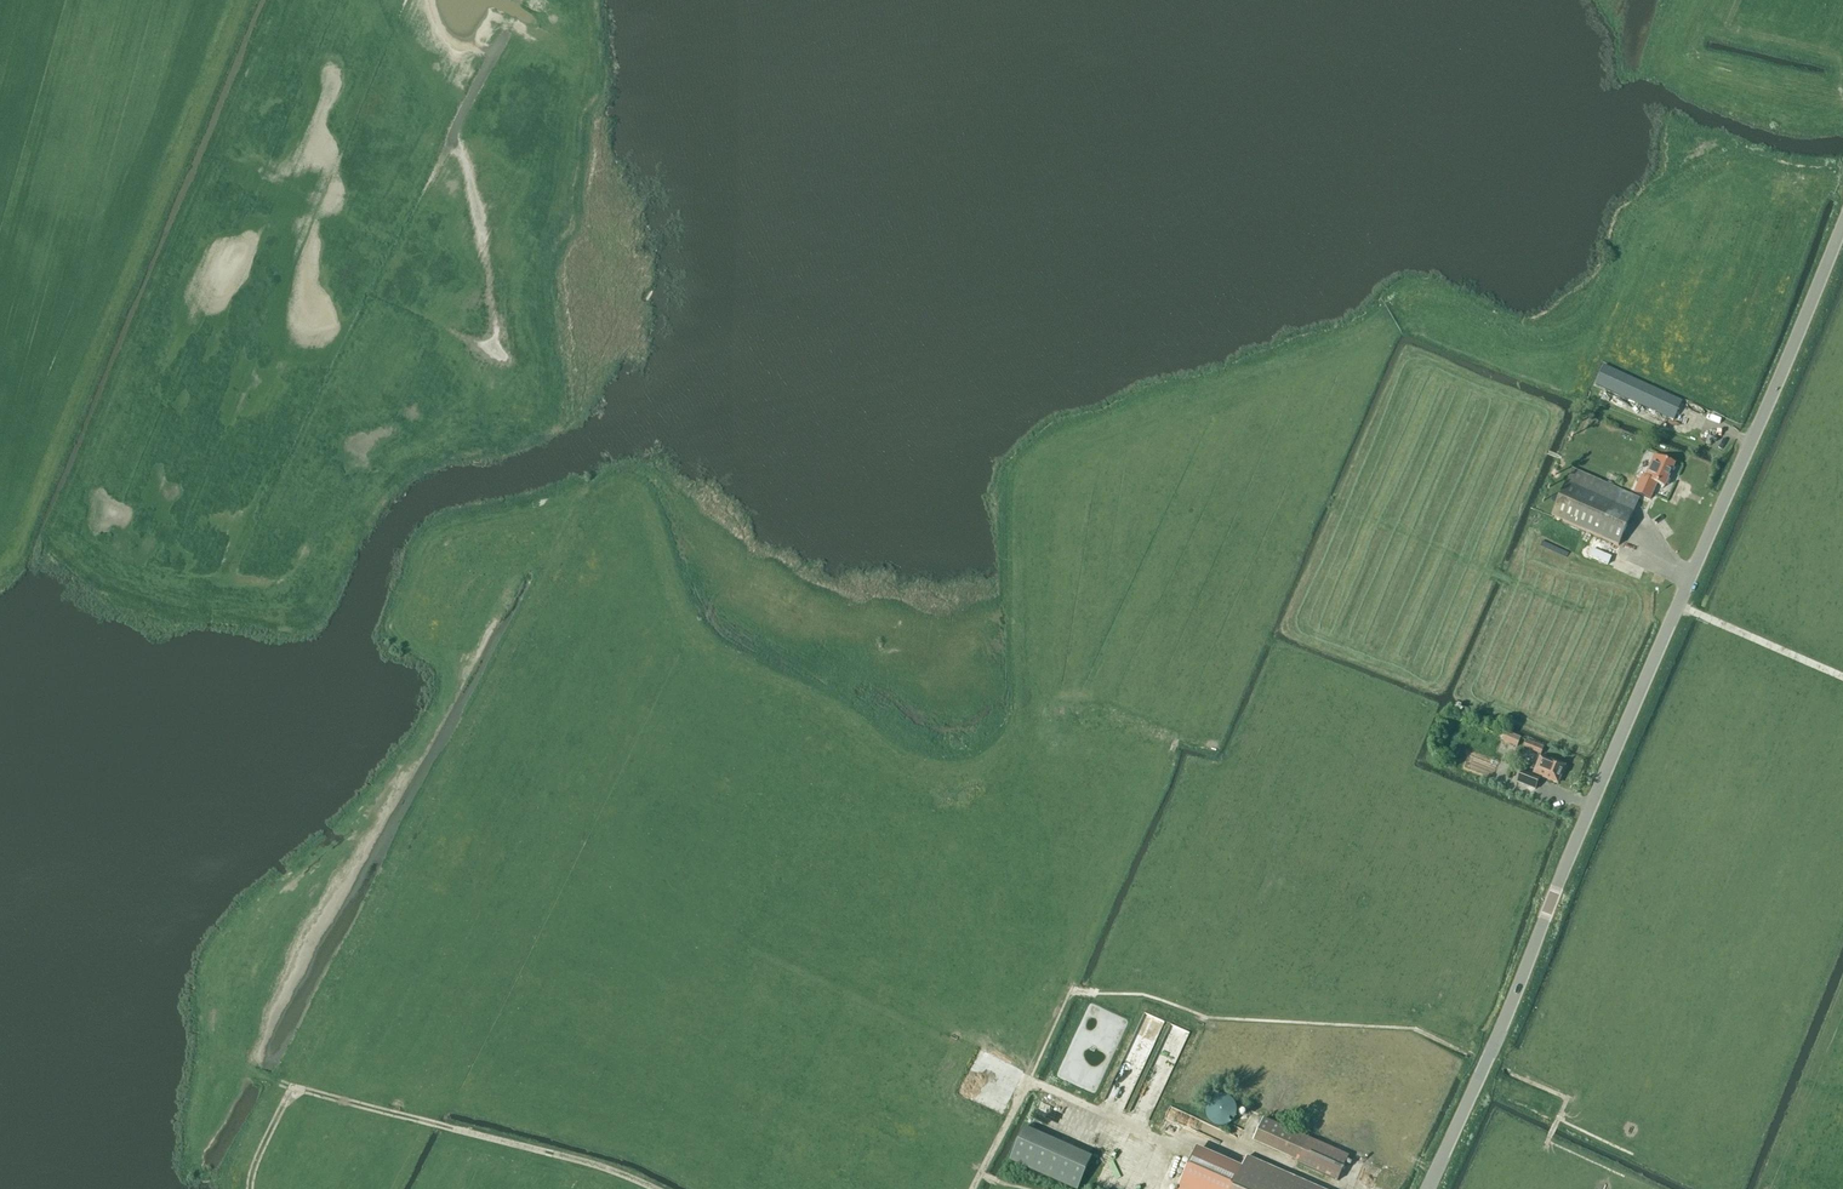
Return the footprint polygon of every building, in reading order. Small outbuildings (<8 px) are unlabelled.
[(1595,384),(1673,420),(1681,401),(1603,366),(1595,384)] [(1651,481),(1664,487),(1674,465),(1661,459),(1656,469),(1652,467),(1647,477),(1652,479),(1651,481)] [(1552,516),(1618,546),(1633,512),(1639,498),(1573,469),(1552,516)] [(1500,741),(1517,748),(1521,738),(1504,731),(1500,741)] [(1527,736),(1523,748),(1540,755),(1545,744),(1527,736)] [(1517,782),(1535,790),(1539,779),(1540,776),(1544,778),(1557,783),(1564,766),(1551,761),(1540,757),(1533,774),(1532,776),(1521,771),(1517,782)] [(1224,1096),(1221,1096),(1218,1096),(1215,1097),(1213,1098),(1210,1099),(1208,1102),(1207,1104),(1205,1107),(1205,1109),(1204,1112),(1205,1115),(1205,1118),(1207,1121),(1208,1123),(1210,1125),(1213,1127),(1215,1128),(1218,1129),(1221,1129),(1224,1129),(1227,1128),(1229,1127),(1232,1125),(1234,1123),(1236,1121),(1237,1118),(1238,1115),(1238,1112),(1238,1109),(1237,1107),(1236,1104),(1234,1102),(1232,1100),(1229,1098),(1227,1097),(1224,1096)] [(1338,1181),(1348,1156),(1264,1119),(1254,1139),(1299,1159),(1297,1163),(1338,1181)] [(1010,1161),(1081,1187),(1094,1151),(1023,1126),(1010,1161)] [(1247,1157),(1232,1188),(1319,1188),(1247,1157)]
